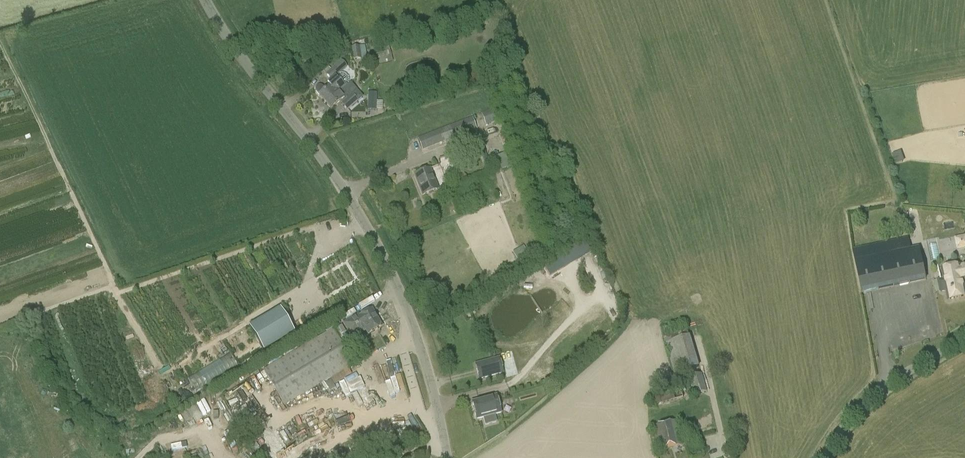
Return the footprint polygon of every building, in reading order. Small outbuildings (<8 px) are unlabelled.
[(366,44),(351,46),(353,59),(368,57),(366,44)] [(377,55),(380,64),(393,60),(390,51),(377,55)] [(349,93),(335,77),(346,67),(341,61),(326,74),(331,80),(326,84),(328,87),(325,90),(322,86),(319,85),(317,87),(315,89),(315,91),(331,109),(339,102),(342,104),(341,104),(347,111),(358,101),(352,96),(350,93),(349,93)] [(300,65),(296,68),(303,77),(307,73),(300,65)] [(368,93),(367,110),(376,110),(376,109),(376,101),(377,93),(368,93)] [(486,126),(497,121),(492,109),(481,114),(486,126)] [(422,150),(476,129),(472,118),(418,139),(422,150)] [(422,195),(438,189),(430,169),(415,175),(422,195)] [(460,171),(454,180),(461,185),(467,176),(460,171)] [(954,237),(957,250),(964,248),(964,235),(954,237)] [(524,245),(514,251),(517,258),(528,252),(524,245)] [(910,249),(855,259),(861,293),(926,280),(919,247),(910,249)] [(959,266),(959,265),(942,270),(948,300),(964,296),(964,290),(962,278),(964,277),(964,265),(959,266)] [(264,351),(295,333),(280,308),(249,327),(264,351)] [(368,335),(382,327),(372,311),(361,317),(360,316),(344,324),(352,338),(365,330),(368,335)] [(284,407),(324,383),(347,369),(354,365),(332,329),(263,370),(284,407)] [(663,337),(674,374),(700,366),(688,330),(663,337)] [(197,371),(204,385),(238,367),(231,354),(197,371)] [(499,359),(475,365),(479,379),(502,373),(499,359)] [(695,395),(707,391),(702,373),(690,377),(695,395)] [(648,394),(652,406),(684,397),(681,388),(659,394),(658,392),(648,394)] [(476,419),(501,413),(496,396),(472,403),(476,419)] [(655,457),(673,457),(674,457),(672,449),(676,448),(677,450),(689,447),(688,441),(682,442),(676,420),(653,427),(660,452),(654,453),(655,457)]
